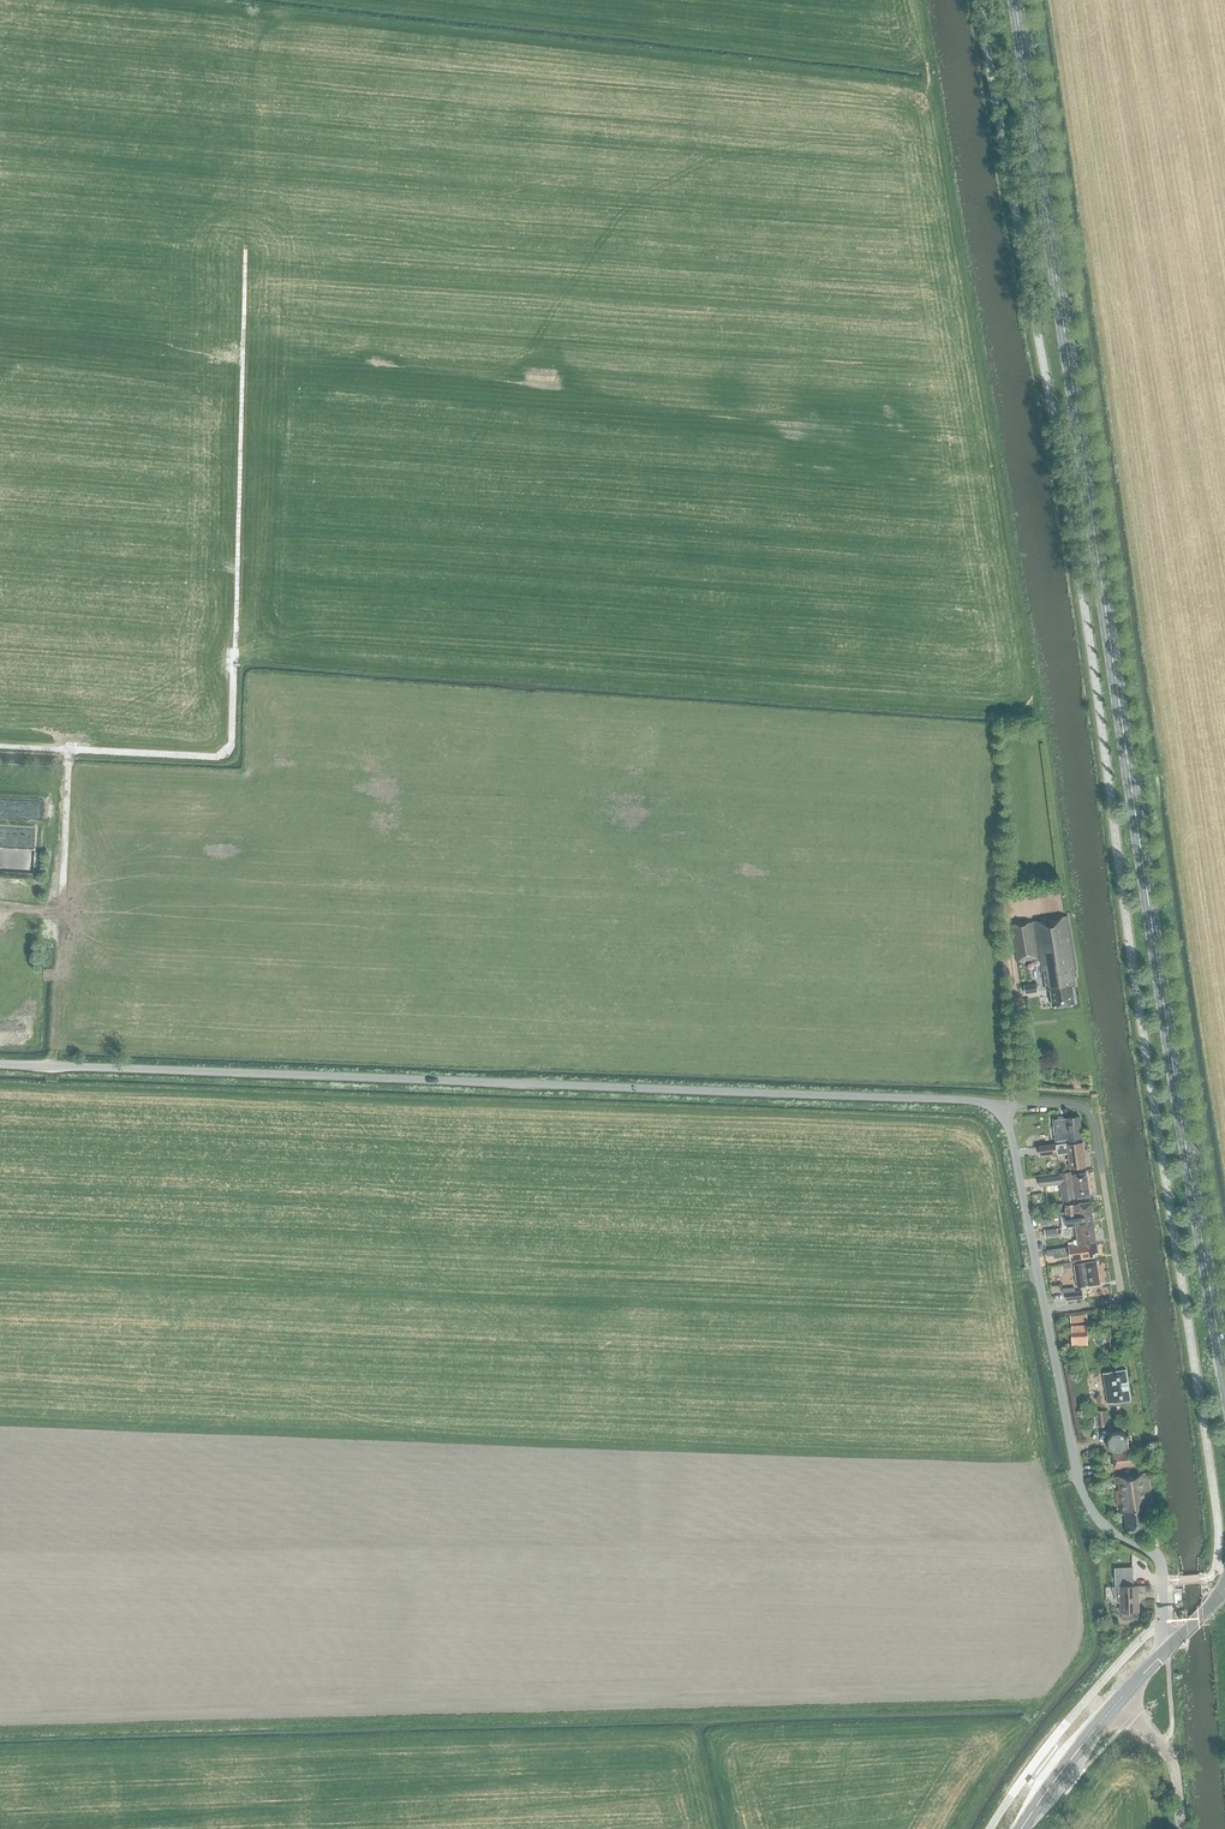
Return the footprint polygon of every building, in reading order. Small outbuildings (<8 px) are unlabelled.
[(43,818),(44,798),(32,798),(31,818),(43,818)] [(1077,971),(1067,916),(1011,925),(1017,962),(1039,959),(1043,984),(1037,985),(1037,983),(1024,985),(1025,995),(1038,993),(1038,992),(1050,990),(1053,1007),(1075,1004),(1072,987),(1076,987),(1074,977),(1077,977),(1076,971),(1077,971)] [(1082,1138),(1079,1117),(1066,1118),(1053,1120),(1056,1141),(1069,1139),(1069,1140),(1082,1138)] [(1086,1167),(1082,1142),(1068,1144),(1068,1143),(1039,1147),(1040,1155),(1057,1153),(1057,1155),(1068,1154),(1070,1169),(1086,1167)] [(1071,1175),(1071,1172),(1059,1173),(1059,1176),(1039,1178),(1040,1187),(1060,1184),(1063,1201),(1075,1199),(1075,1198),(1090,1196),(1086,1173),(1071,1175)] [(1051,1218),(1065,1217),(1065,1216),(1092,1213),(1090,1203),(1065,1206),(1066,1212),(1050,1214),(1051,1218)] [(1072,1226),(1075,1226),(1093,1223),(1092,1213),(1065,1216),(1065,1217),(1066,1227),(1072,1226)] [(1075,1226),(1078,1246),(1096,1243),(1093,1223),(1075,1226)] [(1049,1237),(1065,1234),(1063,1225),(1047,1229),(1049,1237)] [(1097,1253),(1096,1243),(1078,1246),(1047,1250),(1048,1256),(1054,1255),(1054,1258),(1070,1256),(1070,1260),(1094,1257),(1094,1254),(1097,1253)] [(1100,1261),(1105,1281),(1111,1280),(1106,1259),(1100,1261)] [(1100,1284),(1096,1262),(1074,1265),(1078,1288),(1100,1284)] [(1083,1298),(1082,1291),(1065,1293),(1066,1300),(1083,1298)] [(1071,1323),(1088,1321),(1087,1314),(1071,1315),(1071,1323)] [(1087,1325),(1072,1326),(1072,1345),(1088,1344),(1087,1325)] [(1130,1400),(1126,1370),(1103,1374),(1108,1404),(1130,1400)] [(1108,1426),(1106,1411),(1096,1411),(1097,1427),(1108,1426)] [(1128,1437),(1121,1432),(1113,1433),(1108,1440),(1109,1449),(1116,1453),(1120,1453),(1124,1452),(1129,1445),(1128,1437)] [(1136,1466),(1135,1452),(1113,1455),(1114,1468),(1136,1466)] [(1153,1505),(1149,1472),(1114,1477),(1115,1484),(1118,1484),(1118,1491),(1115,1491),(1117,1504),(1120,1504),(1122,1514),(1125,1514),(1127,1531),(1136,1530),(1136,1535),(1151,1534),(1150,1528),(1148,1510),(1151,1510),(1151,1505),(1153,1505)] [(1134,1586),(1133,1576),(1115,1576),(1116,1587),(1121,1586),(1121,1612),(1130,1612),(1132,1612),(1138,1611),(1138,1593),(1149,1593),(1149,1586),(1134,1586)]
